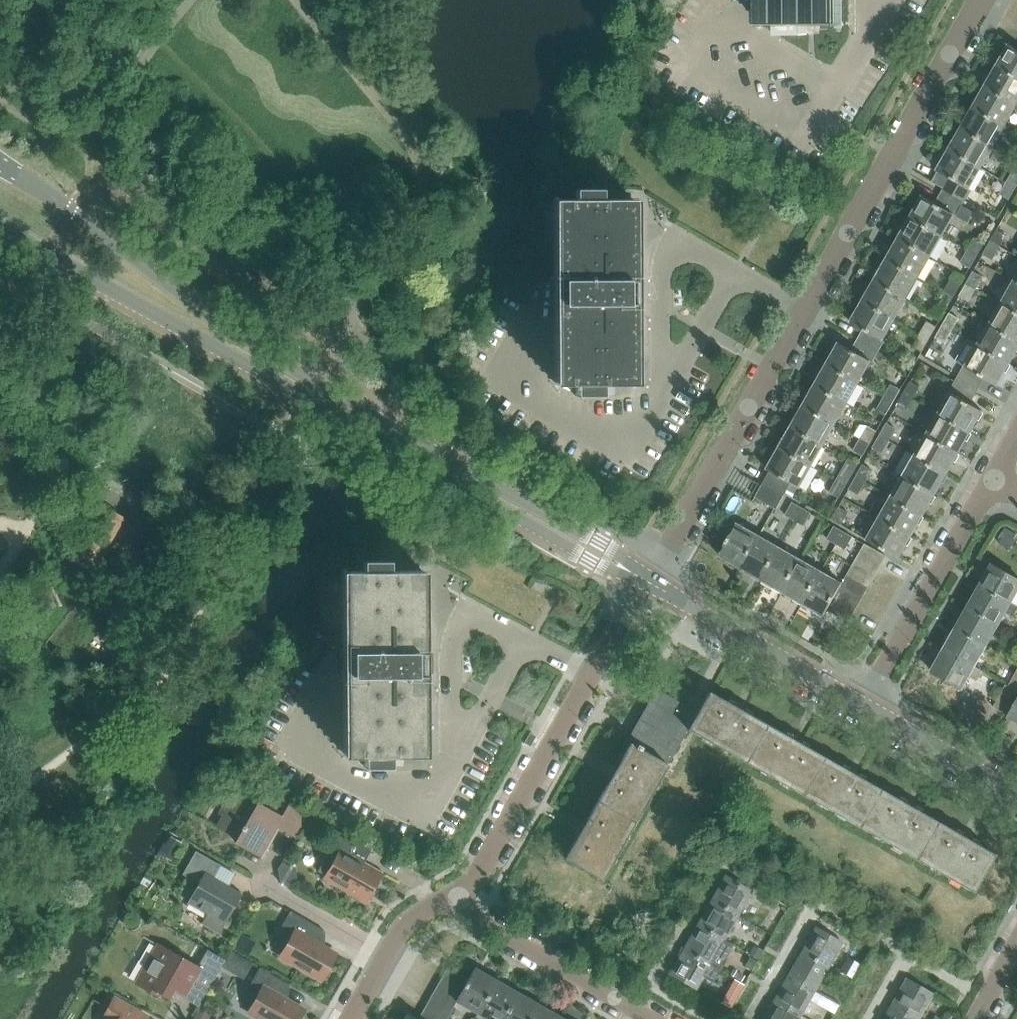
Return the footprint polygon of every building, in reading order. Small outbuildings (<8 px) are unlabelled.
[(840,0),(762,0),(762,25),(780,25),(780,35),(807,35),(807,25),(840,25),(840,0)] [(997,66),(1016,77),(1016,49),(1010,44),(997,66)] [(985,87),(1016,105),(1016,77),(997,66),(985,87)] [(974,108),(1005,125),(1016,105),(985,87),(974,108)] [(1005,125),(974,108),(962,128),(993,146),(1005,125)] [(962,128),(950,149),(981,167),(993,146),(962,128)] [(950,149),(949,150),(943,151),(940,156),(942,162),(938,171),(932,182),(965,201),(971,189),(970,188),(981,167),(950,149)] [(1016,187),(1016,185),(1016,171),(1014,170),(1007,182),(1016,187)] [(1016,187),(1007,182),(1000,194),(1009,199),(1016,187)] [(557,385),(575,385),(575,396),(602,395),(602,384),(635,384),(633,200),(600,200),(600,189),(574,189),(574,200),(556,200),(557,385)] [(955,214),(954,215),(956,216),(962,205),(942,193),(935,203),(955,214)] [(935,203),(923,196),(911,218),(942,236),(954,215),(955,214),(935,203)] [(942,236),(911,218),(899,239),(931,257),(942,236)] [(990,243),(999,248),(1006,236),(997,230),(990,243)] [(968,250),(977,255),(984,243),(975,238),(968,250)] [(899,239),(887,259),(919,277),(931,257),(899,239)] [(999,248),(990,243),(983,255),(992,260),(999,248)] [(977,255),(968,250),(961,262),(970,268),(977,255)] [(887,259),(875,280),(907,298),(919,277),(887,259)] [(966,284),(975,289),(982,277),(973,272),(966,284)] [(875,280),(863,301),(895,319),(907,298),(875,280)] [(944,292),(953,297),(960,285),(951,280),(944,292)] [(1001,304),(1016,313),(1016,286),(1013,283),(1001,304)] [(975,289),(966,284),(959,296),(968,302),(975,289)] [(953,297),(944,292),(937,304),(946,309),(953,297)] [(895,319),(863,301),(851,323),(864,330),(883,341),(883,340),(895,319)] [(1016,341),(1016,313),(1001,304),(990,325),(1016,341)] [(942,326),(952,331),(958,319),(949,314),(942,326)] [(920,334),(930,339),(936,327),(927,321),(920,334)] [(990,325),(978,346),(1009,364),(1016,350),(1016,341),(990,325)] [(952,331),(942,326),(935,338),(945,343),(952,331)] [(858,340),(879,352),(885,341),(883,340),(883,341),(864,330),(858,340)] [(930,339),(920,334),(913,346),(923,351),(930,339)] [(879,352),(858,340),(852,350),(871,361),(871,362),(872,363),(879,352)] [(840,343),(828,364),(859,382),(871,362),(871,361),(852,350),(840,343)] [(978,346),(966,367),(985,378),(997,385),(1009,364),(978,346)] [(828,364),(816,385),(847,403),(859,382),(828,364)] [(958,377),(979,389),(985,378),(966,367),(964,366),(958,377)] [(903,394),(913,400),(919,387),(910,382),(903,394)] [(951,393),(970,404),(976,393),(955,382),(949,393),(950,394),(951,393)] [(884,397),(894,402),(900,390),(891,384),(884,397)] [(816,385),(804,406),(835,424),(847,403),(816,385)] [(950,394),(939,415),(970,433),(982,411),(970,404),(951,393),(950,394)] [(913,400),(903,394),(896,407),(906,412),(913,400)] [(894,402),(884,397),(877,409),(887,414),(894,402)] [(792,427),(823,445),(835,424),(804,406),(792,427)] [(970,433),(939,415),(927,436),(958,453),(970,433)] [(880,436),(889,441),(896,429),(886,424),(880,436)] [(861,438),(870,444),(877,431),(867,426),(861,438)] [(792,427),(780,448),(811,466),(823,445),(792,427)] [(889,441),(880,436),(873,448),(882,453),(889,441)] [(915,456),(946,474),(958,453),(927,436),(915,456)] [(870,444),(861,438),(854,450),(863,456),(870,444)] [(811,466),(780,448),(768,469),(771,471),(792,483),(799,487),(811,466)] [(946,474),(915,456),(903,477),(935,495),(946,474)] [(856,478),(865,483),(872,471),(863,465),(856,478)] [(837,480),(846,485),(853,473),(844,468),(837,480)] [(792,483),(771,471),(762,486),(783,497),(792,483)] [(903,477),(891,498),(923,516),(935,495),(903,477)] [(865,483),(856,478),(849,490),(858,495),(865,483)] [(846,485),(837,480),(830,492),(839,497),(846,485)] [(783,497),(762,486),(756,497),(777,509),(783,497)] [(923,516),(891,498),(879,519),(911,537),(923,516)] [(69,551),(96,566),(123,517),(96,502),(69,551)] [(786,515),(795,520),(802,508),(793,503),(786,515)] [(795,520),(804,526),(811,513),(802,508),(795,520)] [(832,520),(841,525),(848,513),(839,508),(832,520)] [(911,537),(879,519),(867,541),(899,558),(911,537)] [(719,555),(741,567),(759,536),(737,524),(719,555)] [(827,539),(836,544),(843,532),(834,527),(827,539)] [(843,532),(836,544),(845,550),(852,537),(843,532)] [(779,548),(759,536),(741,567),(762,579),(779,548)] [(859,555),(880,567),(886,556),(865,544),(859,555)] [(762,579),(782,591),(800,560),(780,548),(762,579)] [(859,555),(853,566),(874,578),(880,567),(859,555)] [(364,756),(364,767),(391,766),(391,755),(424,755),(422,571),(389,571),(389,560),(362,560),(362,571),(344,571),(346,756),(364,756)] [(782,591),(803,603),(821,572),(800,560),(782,591)] [(992,564),(980,585),(1011,603),(1016,593),(1016,579),(992,564)] [(874,578),(853,566),(847,576),(868,588),(874,578)] [(843,584),(821,572),(803,603),(825,615),(828,610),(835,597),(841,587),(843,584)] [(847,576),(843,584),(841,587),(862,598),(868,588),(847,576)] [(980,585),(968,607),(999,624),(1011,604),(1011,603),(980,585)] [(835,597),(856,609),(862,598),(841,587),(835,597)] [(835,597),(828,610),(849,622),(856,609),(835,597)] [(999,624),(968,607),(956,628),(987,646),(999,624)] [(987,646),(956,628),(943,650),(975,667),(987,646)] [(975,667),(943,650),(931,671),(963,689),(975,667)] [(1016,691),(1016,671),(1008,686),(1016,691)] [(1005,713),(1016,692),(1016,691),(1008,686),(1006,685),(993,707),(1005,713)] [(668,765),(688,730),(697,712),(656,689),(626,741),(630,743),(636,746),(637,744),(643,747),(641,749),(668,765)] [(745,762),(766,724),(709,692),(697,712),(688,730),(745,762)] [(1008,717),(1016,722),(1016,702),(1008,717)] [(802,794),(823,757),(766,724),(745,762),(802,794)] [(635,823),(668,765),(641,749),(636,746),(630,743),(597,801),(635,823)] [(859,827),(880,789),(823,757),(802,794),(859,827)] [(916,859),(937,822),(880,789),(859,827),(916,859)] [(264,806),(258,803),(257,803),(236,791),(217,826),(238,838),(235,842),(261,857),(262,855),(279,824),(296,833),(309,810),(281,794),(264,806)] [(602,880),(635,823),(597,801),(565,858),(602,880)] [(973,892),(994,854),(937,822),(916,859),(973,892)] [(332,847),(340,852),(325,879),(365,901),(381,874),(363,864),(372,849),(341,831),(332,847)] [(240,895),(212,879),(220,865),(196,851),(183,875),(199,884),(189,902),(209,914),(204,923),(208,926),(219,932),(240,895)] [(725,876),(711,900),(738,916),(752,891),(725,876)] [(711,900),(697,925),(724,940),(738,916),(711,900)] [(779,910),(772,920),(778,924),(785,914),(779,910)] [(281,956),(321,979),(335,953),(318,943),(325,931),(290,911),(281,926),(284,937),(290,940),(281,956)] [(697,925),(684,949),(711,964),(724,940),(697,925)] [(816,927),(802,952),(829,967),(843,943),(816,927)] [(169,997),(174,988),(184,994),(187,988),(204,998),(225,960),(207,950),(197,967),(158,944),(136,983),(159,995),(161,992),(169,997)] [(711,964),(684,949),(670,973),(697,989),(711,964)] [(802,952),(788,976),(815,991),(829,967),(802,952)] [(304,1017),(300,1015),(304,1010),(282,997),(289,985),(260,968),(248,989),(259,995),(249,1013),(260,1018),(302,1018),(304,1017)] [(468,979),(447,968),(441,978),(462,990),(468,979)] [(456,1001),(477,1013),(496,980),(474,968),(468,979),(462,990),(456,1001)] [(788,976),(775,1000),(802,1015),(815,991),(788,976)] [(456,1001),(462,990),(441,978),(435,989),(456,1001)] [(892,1003),(919,1018),(933,994),(906,978),(892,1003)] [(735,979),(721,1002),(730,1008),(743,985),(744,984),(735,979)] [(487,1018),(502,1018),(517,993),(496,980),(477,1013),(487,1018)] [(456,1001),(435,989),(429,999),(451,1011),(456,1001)] [(539,1005),(517,993),(502,1018),(530,1018),(539,1005)] [(148,1017),(114,998),(102,1018),(146,1018),(148,1017)] [(429,999),(423,1010),(440,1018),(446,1018),(451,1011),(429,999)] [(775,1000),(764,1018),(799,1018),(802,1015),(775,1000)] [(919,1018),(892,1003),(883,1018),(920,1018),(919,1018)] [(560,1017),(539,1005),(530,1018),(559,1018),(560,1017)] [(423,1010),(418,1018),(440,1018),(423,1010)]
